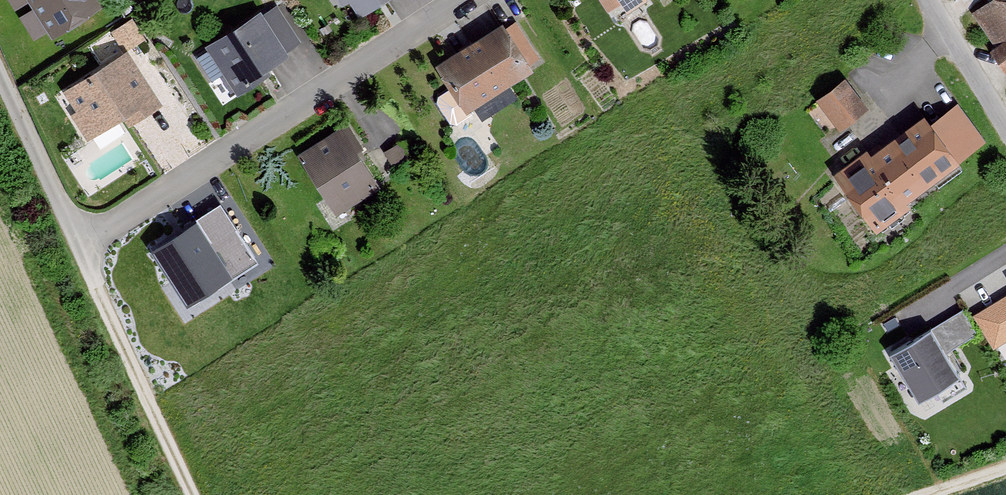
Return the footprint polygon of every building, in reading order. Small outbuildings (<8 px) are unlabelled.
[(51,33),(101,1),(101,0),(30,0),(51,33)] [(368,18),(395,0),(356,0),(368,18)] [(636,9),(649,0),(630,0),(636,9)] [(971,9),(1000,51),(989,58),(1000,74),(1005,69),(1005,0),(984,0),(971,9)] [(262,10),(207,44),(237,92),(252,83),(247,75),(287,51),(262,10)] [(111,30),(123,50),(127,47),(144,37),(132,18),(111,30)] [(513,22),(445,68),(478,116),(546,71),(513,22)] [(123,50),(61,88),(92,138),(158,97),(127,47),(123,50)] [(859,105),(836,74),(807,96),(829,127),(859,105)] [(909,111),(825,172),(863,225),(979,140),(949,100),(917,123),(909,111)] [(347,126),(304,154),(345,216),(388,189),(347,126)] [(409,140),(388,153),(401,173),(422,160),(409,140)] [(255,257),(220,203),(151,246),(186,301),(255,257)] [(978,314),(995,342),(1005,335),(1005,297),(978,314)] [(961,311),(895,351),(922,394),(959,371),(944,347),(972,330),(961,311)]
